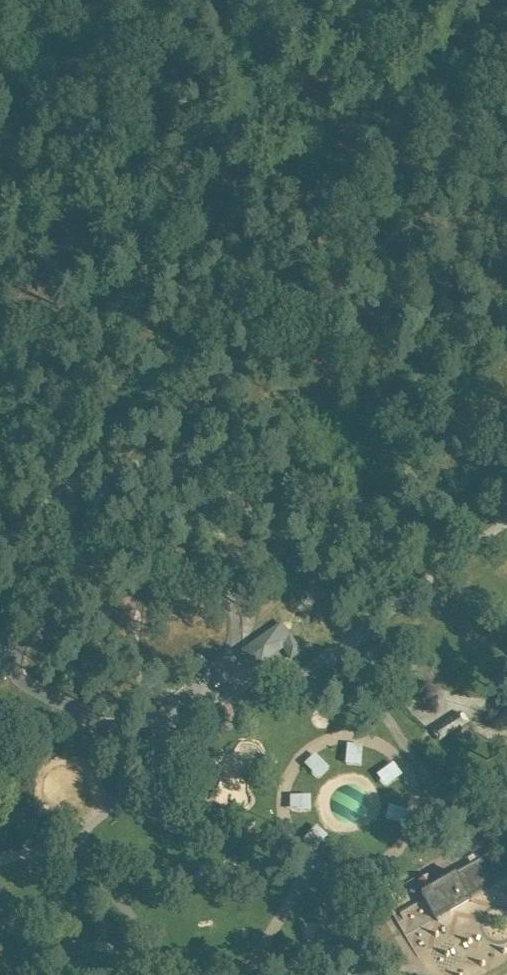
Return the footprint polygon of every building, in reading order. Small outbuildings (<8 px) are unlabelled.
[(247,645),(260,663),(282,647),(289,657),(298,650),(279,623),(247,645)] [(432,731),(440,741),(468,722),(461,711),(432,731)] [(345,763),(360,764),(361,744),(346,743),(345,763)] [(317,777),(327,767),(314,753),(304,763),(317,777)] [(393,761),(375,773),(384,785),(401,774),(393,761)] [(290,794),(289,808),(310,809),(310,795),(290,794)] [(387,805),(385,819),(407,823),(409,809),(387,805)] [(470,900),(454,873),(434,885),(429,875),(418,881),(424,890),(421,892),(437,919),(470,900)]
